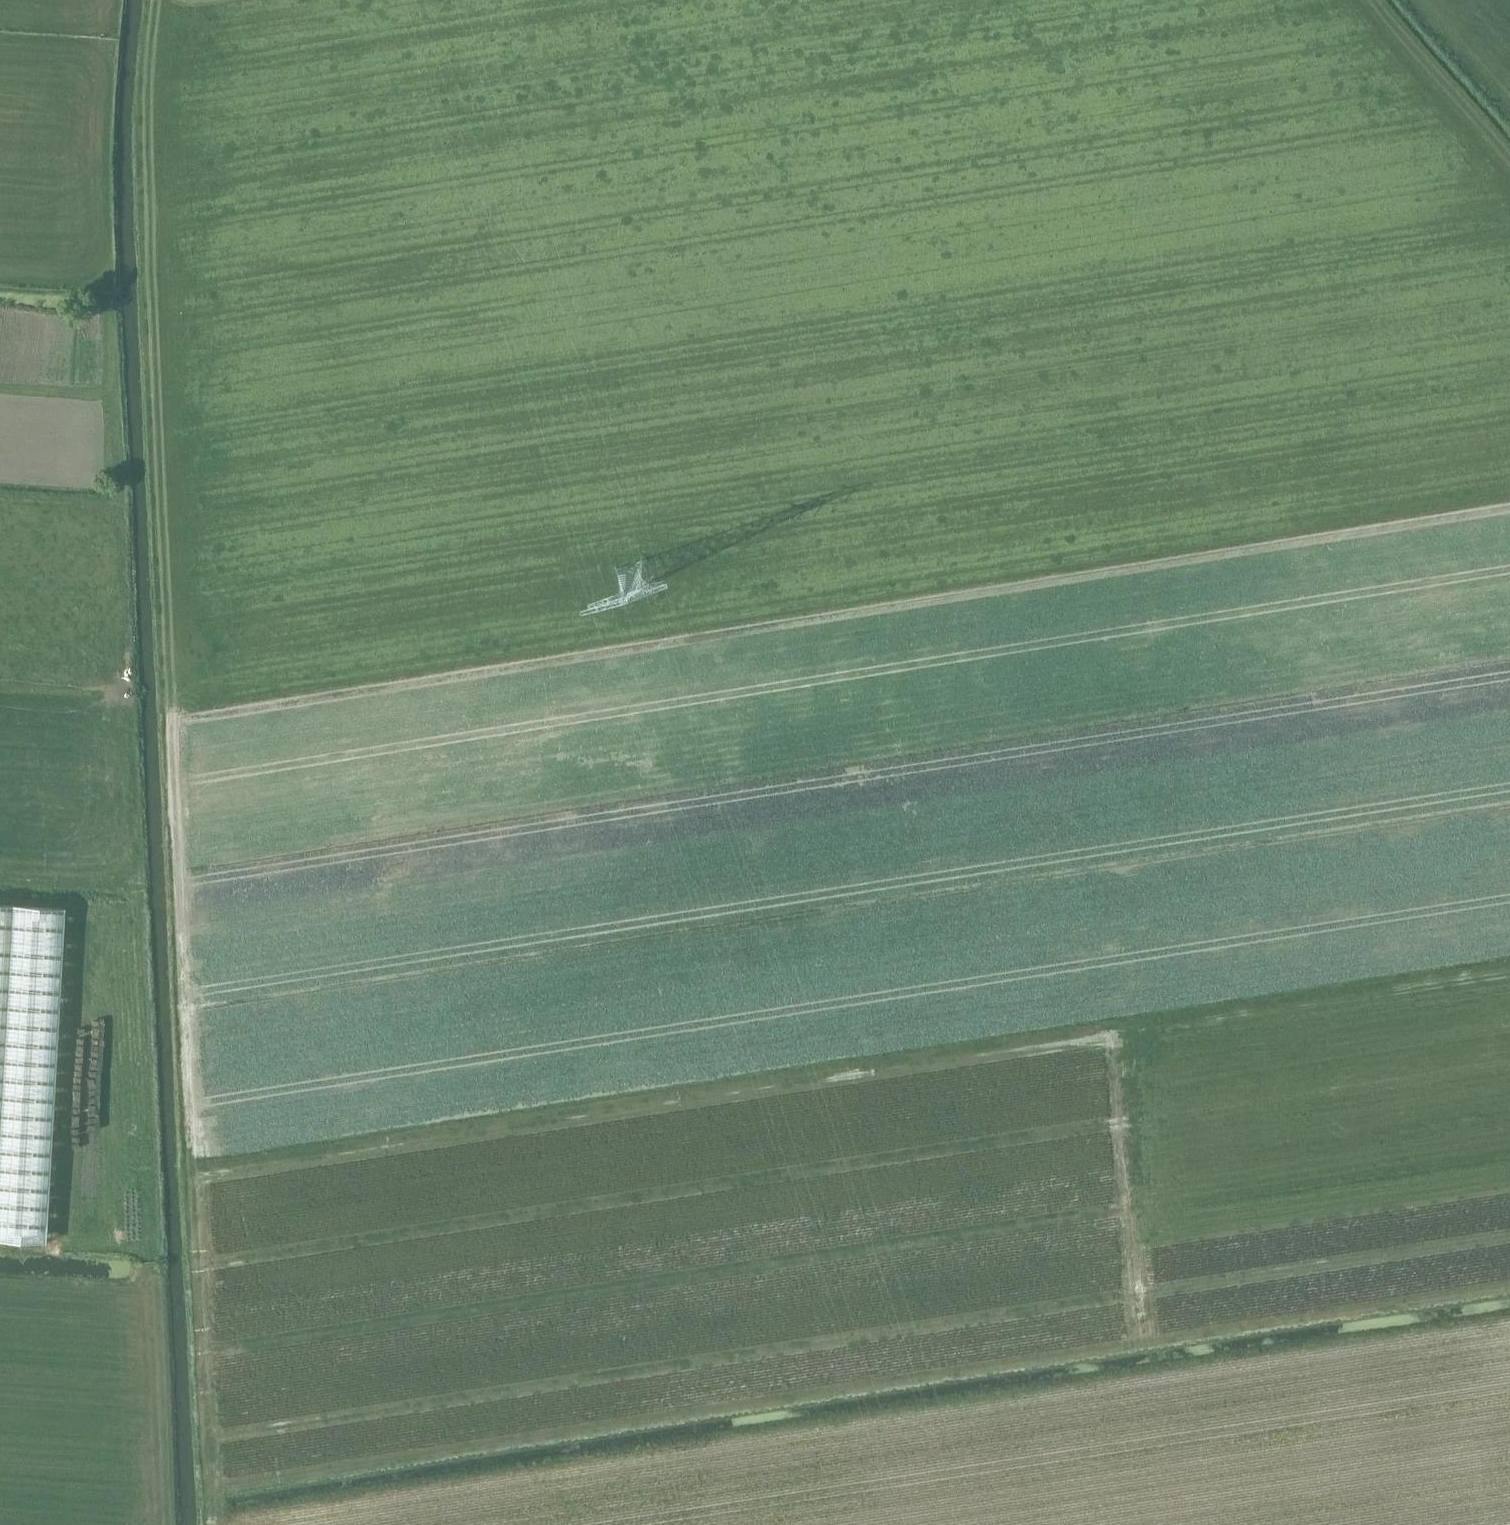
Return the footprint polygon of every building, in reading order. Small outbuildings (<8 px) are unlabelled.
[(0,900),(0,1235),(50,1238),(69,903),(0,900)]
